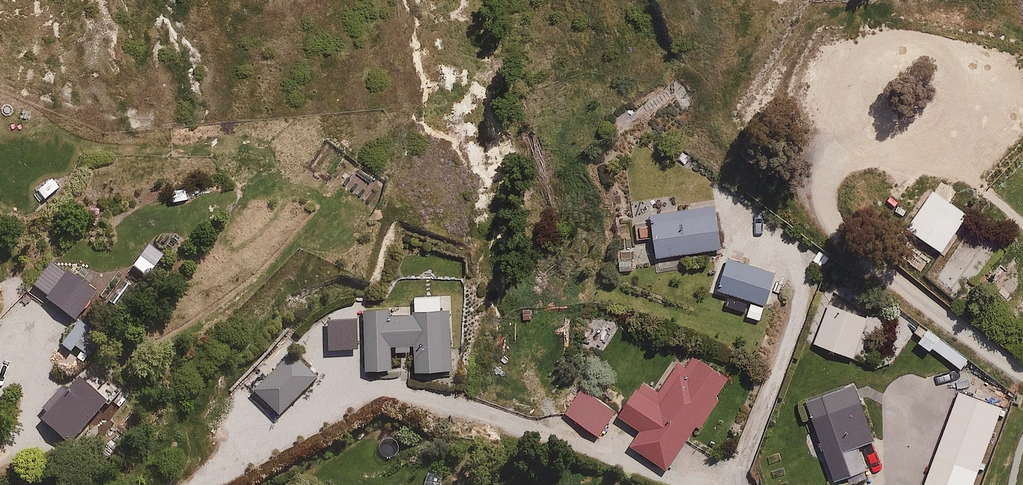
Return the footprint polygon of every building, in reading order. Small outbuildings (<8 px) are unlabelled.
[(971,209),(934,184),(909,221),(946,246),(971,209)] [(657,232),(659,250),(722,242),(717,200),(635,210),(638,234),(657,232)] [(731,254),(721,287),(763,301),(774,268),(731,254)] [(413,305),(366,306),(368,363),(394,363),(393,346),(417,345),(418,364),(452,363),(451,301),(447,301),(447,293),(412,294),(413,305)] [(827,300),(813,339),(854,354),(868,314),(827,300)] [(928,322),(918,335),(961,368),(971,355),(928,322)] [(320,376),(289,348),(255,386),(285,414),(320,376)] [(643,426),(633,441),(668,463),(695,422),(702,426),(722,395),(717,391),(727,376),(684,348),(660,385),(644,374),(620,411),(643,426)] [(109,393),(81,369),(44,412),(71,436),(109,393)] [(825,445),(840,484),(843,484),(872,474),(861,442),(877,436),(855,378),(807,396),(812,410),(803,413),(816,448),(825,445)] [(616,407),(585,385),(568,409),(599,431),(616,407)] [(961,387),(923,484),(974,484),(1005,404),(961,387)]
